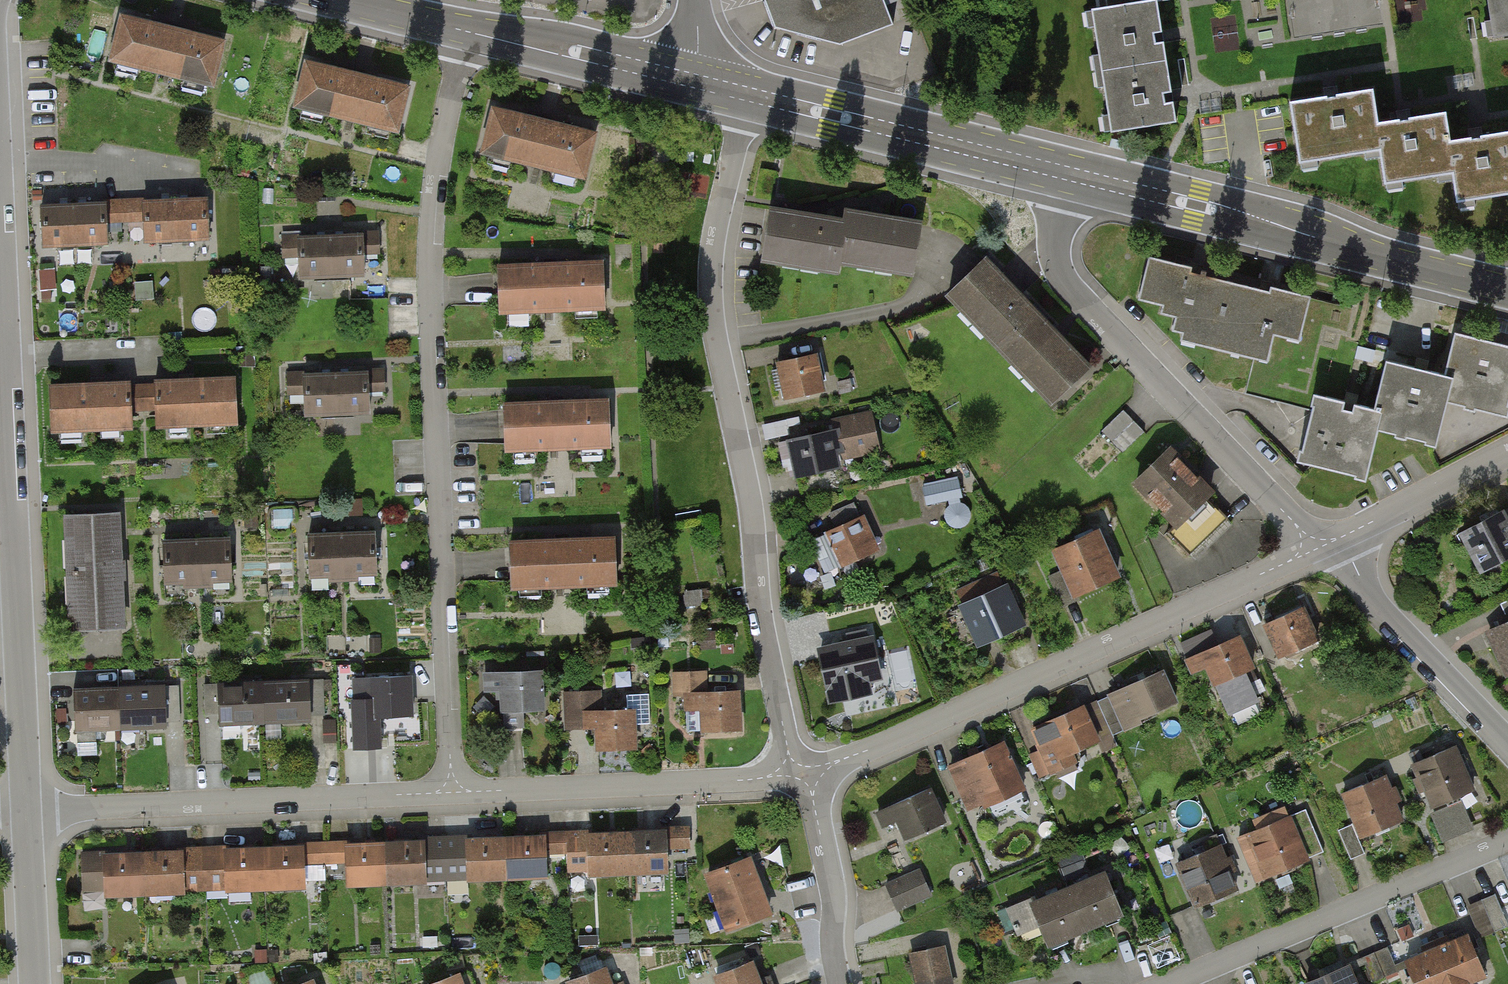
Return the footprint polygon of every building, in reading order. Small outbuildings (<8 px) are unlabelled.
[(776,26),(841,42),(893,25),(883,0),(766,0),(776,26)] [(1111,130),(1173,121),(1170,98),(1161,38),(1156,0),(1158,0),(1105,0),(1106,6),(1093,8),(1111,130)] [(1494,37),(1507,35),(1507,0),(1488,0),(1494,37)] [(226,38),(121,12),(110,60),(214,86),(226,38)] [(409,84),(305,59),(293,106),(397,132),(409,84)] [(1301,163),(1379,151),(1384,185),(1455,174),(1459,202),(1507,195),(1507,132),(1475,137),(1450,141),(1446,114),(1403,120),(1375,125),(1370,90),(1332,96),(1291,102),(1301,163)] [(591,134),(485,107),(472,155),(579,182),(591,134)] [(166,200),(143,201),(144,233),(144,242),(207,239),(206,199),(197,199),(176,200),(166,200)] [(143,201),(105,204),(106,235),(144,233),(143,201)] [(57,206),(43,207),(44,246),(107,244),(106,235),(105,204),(94,204),(57,206)] [(808,216),(771,210),(763,259),(838,271),(839,262),(914,273),(922,223),(883,217),(847,211),(845,222),(808,216)] [(375,233),(347,235),(313,236),(298,237),(300,278),(363,274),(362,256),(376,256),(375,233)] [(1192,267),(1149,257),(1141,292),(1165,298),(1161,312),(1177,316),(1174,325),(1199,331),(1196,343),(1207,346),(1223,280),(1190,272),(1192,267)] [(1012,288),(984,259),(948,293),(962,307),(964,305),(990,331),(987,334),(1014,361),(1016,359),(1041,384),(1039,387),(1052,401),(1089,366),(1062,339),(1012,288)] [(595,263),(491,267),(493,315),(597,311),(595,263)] [(55,268),(37,270),(39,298),(56,296),(55,268)] [(1302,341),(1312,297),(1272,287),(1270,292),(1223,280),(1207,346),(1268,361),(1275,335),(1302,341)] [(1507,335),(1507,322),(1498,320),(1495,332),(1507,335)] [(1452,377),(1446,400),(1505,415),(1507,402),(1507,346),(1482,339),(1455,333),(1444,375),(1452,377)] [(812,353),(770,361),(778,398),(819,389),(812,353)] [(1374,409),(1382,410),(1378,428),(1436,443),(1446,400),(1452,377),(1444,375),(1386,361),(1374,409)] [(380,370),(351,372),(318,374),(303,374),(305,414),(369,411),(368,386),(381,385),(380,370)] [(235,376),(154,379),(156,427),(237,423),(235,376)] [(131,380),(48,384),(50,432),(133,429),(131,380)] [(1374,409),(1316,394),(1299,460),(1365,476),(1378,428),(1382,410),(1374,409)] [(600,399),(496,401),(498,451),(602,449),(600,399)] [(1144,431),(1122,409),(1099,431),(1121,453),(1144,431)] [(831,428),(782,439),(790,478),(840,467),(838,458),(875,450),(867,412),(829,420),(831,428)] [(1167,444),(1127,481),(1169,525),(1163,531),(1185,554),(1226,516),(1204,492),(1209,487),(1167,444)] [(924,481),(927,504),(946,502),(948,526),(968,524),(963,477),(924,481)] [(1453,532),(1474,572),(1507,555),(1507,526),(1499,509),(1453,532)] [(115,512),(56,515),(61,630),(120,628),(115,512)] [(861,512),(809,535),(825,572),(877,549),(861,512)] [(327,532),(305,533),(307,577),(376,574),(374,531),(361,531),(327,532)] [(1064,569),(1049,576),(1062,606),(1078,598),(1075,592),(1116,573),(1097,532),(1056,550),(1064,569)] [(608,535),(502,540),(505,590),(610,585),(608,535)] [(182,540),(164,541),(166,585),(232,582),(230,538),(213,539),(182,540)] [(1002,582),(955,603),(974,646),(1021,625),(1002,582)] [(1300,606),(1258,625),(1272,657),(1314,639),(1300,606)] [(1480,632),(1502,676),(1507,673),(1507,619),(1480,632)] [(714,627),(695,629),(697,650),(716,648),(714,627)] [(1237,635),(1183,659),(1189,672),(1204,665),(1212,684),(1251,667),(1237,635)] [(872,637),(815,650),(827,704),(871,695),(869,684),(882,681),(872,637)] [(539,669),(479,671),(480,693),(495,692),(496,731),(520,730),(519,709),(540,709),(539,669)] [(705,691),(704,670),(668,672),(669,695),(679,694),(680,710),(694,710),(695,732),(736,730),(735,689),(705,691)] [(1160,671),(1105,694),(1111,708),(1127,701),(1135,720),(1174,703),(1160,671)] [(410,676),(354,678),(355,699),(371,698),(372,716),(380,715),(411,714),(410,676)] [(327,680),(267,682),(268,724),(328,722),(327,680)] [(267,682),(206,683),(207,725),(268,724),(267,682)] [(174,685),(121,686),(122,727),(175,726),(174,685)] [(121,686),(68,688),(69,729),(122,727),(121,686)] [(597,690),(560,691),(562,728),(589,727),(590,750),(631,748),(630,726),(630,707),(622,707),(598,709),(597,690)] [(622,693),(622,707),(630,707),(630,726),(649,725),(648,692),(622,693)] [(372,716),(371,698),(355,699),(351,699),(353,749),(381,748),(380,715),(372,716)] [(1084,706),(1027,730),(1048,778),(1075,766),(1068,751),(1098,738),(1084,706)] [(1002,742),(945,766),(966,815),(1023,790),(1002,742)] [(1454,746),(1408,766),(1427,810),(1473,790),(1454,746)] [(1384,776),(1338,796),(1357,839),(1403,819),(1384,776)] [(927,790),(872,814),(879,830),(893,824),(900,840),(941,822),(927,790)] [(1304,809),(1244,835),(1264,881),(1324,855),(1304,809)] [(667,830),(632,832),(634,876),(669,874),(667,830)] [(632,832),(586,833),(588,877),(634,876),(632,832)] [(546,836),(513,838),(514,879),(547,878),(546,836)] [(513,838),(467,839),(468,881),(514,879),(513,838)] [(444,840),(392,842),(393,885),(446,883),(444,840)] [(1217,841),(1168,864),(1190,911),(1239,888),(1217,841)] [(392,842),(347,844),(349,887),(393,885),(392,842)] [(323,844),(270,846),(271,889),(325,887),(323,844)] [(270,846),(216,848),(218,891),(271,889),(270,846)] [(204,848),(141,850),(143,895),(206,892),(204,848)] [(141,850),(78,853),(80,897),(143,895),(141,850)] [(746,857),(701,874),(723,935),(768,919),(746,857)] [(915,872),(883,887),(895,915),(928,900),(915,872)] [(1099,873),(1062,889),(1082,936),(1119,920),(1099,873)] [(1062,889),(1025,904),(1045,952),(1082,936),(1062,889)] [(1406,962),(1415,983),(1462,983),(1483,975),(1466,936),(1453,942),(1427,953),(1406,962)] [(1364,954),(1374,981),(1399,972),(1389,945),(1364,954)] [(906,956),(912,983),(951,983),(944,948),(906,956)] [(721,983),(760,983),(757,976),(751,960),(717,972),(721,983)] [(571,983),(613,983),(611,979),(606,965),(569,978),(571,983)] [(1308,983),(1354,983),(1346,966),(1336,971),(1308,983)] [(459,972),(426,983),(464,983),(459,972)]
